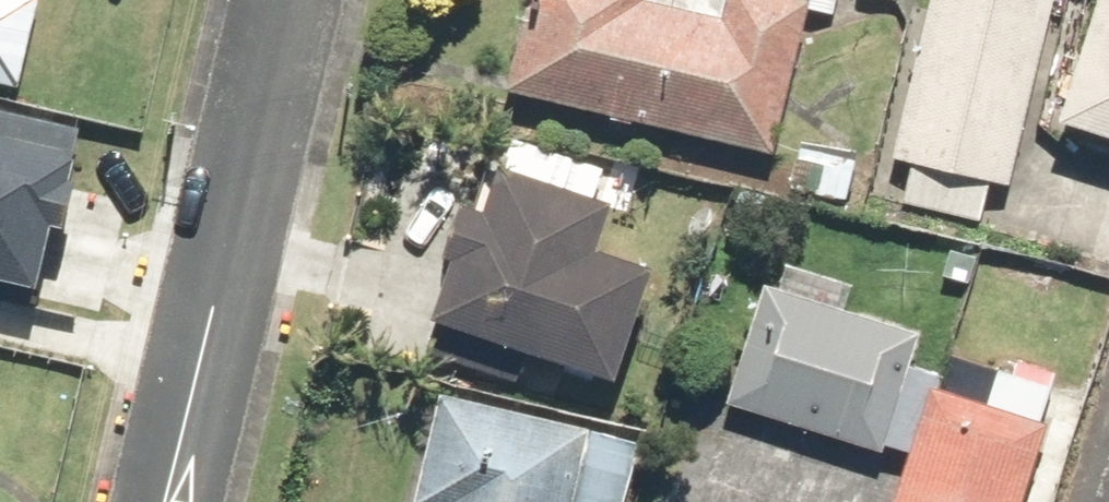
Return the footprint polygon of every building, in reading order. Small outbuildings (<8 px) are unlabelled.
[(33,82),(52,0),(0,0),(0,74),(33,82)] [(515,77),(786,144),(821,2),(847,8),(848,0),(535,0),(515,77)] [(1020,179),(1060,0),(941,0),(906,153),(924,157),(913,206),(986,222),(997,173),(1020,179)] [(1081,106),(1108,115),(1108,18),(1081,106)] [(53,285),(76,200),(101,206),(122,129),(0,96),(0,271),(53,285)] [(813,133),(800,180),(854,196),(868,149),(813,133)] [(487,188),(444,307),(637,376),(678,261),(617,239),(634,191),(518,150),(503,193),(487,188)] [(926,359),(938,324),(861,297),(868,278),(789,250),(739,393),(914,454),(945,365),(926,359)] [(1076,370),(1014,351),(1000,396),(944,379),(907,501),(1036,501),(1076,370)] [(655,426),(456,377),(426,501),(431,501),(636,501),(655,426)]
